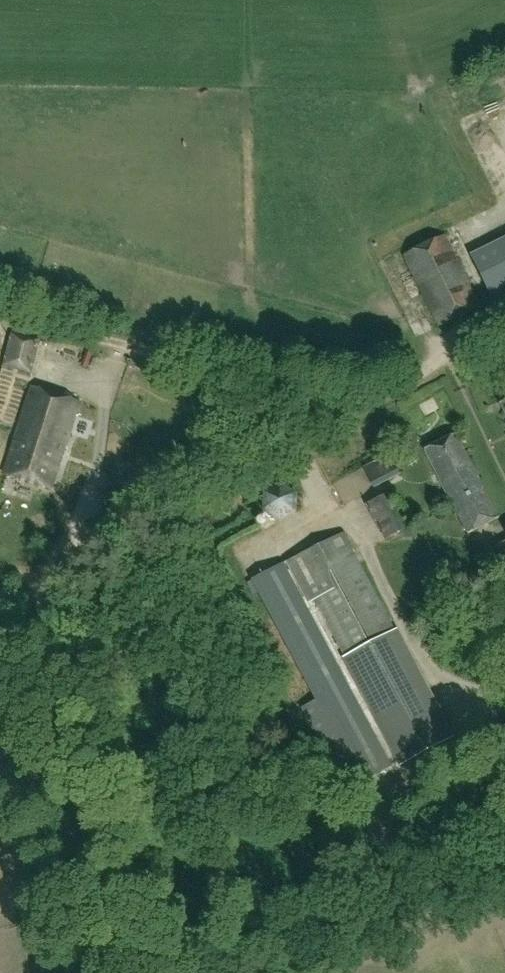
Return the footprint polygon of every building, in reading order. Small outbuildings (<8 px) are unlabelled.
[(504,288),(504,248),(494,253),(482,229),(466,237),(493,294),(504,288)] [(403,257),(438,327),(480,307),(446,236),(403,257)] [(11,333),(1,367),(31,374),(39,341),(11,333)] [(51,489),(79,402),(31,387),(3,474),(51,489)] [(239,434),(243,441),(253,435),(249,429),(239,434)] [(454,435),(423,451),(467,534),(498,518),(454,435)] [(389,456),(363,469),(374,488),(399,476),(389,456)] [(263,492),(262,511),(279,523),(296,513),(297,493),(279,483),(263,492)] [(398,551),(420,541),(399,497),(377,508),(398,551)] [(344,534),(287,564),(308,604),(316,600),(405,765),(455,738),(408,653),(344,534)] [(496,548),(504,566),(504,543),(496,548)] [(390,768),(282,567),(282,566),(252,582),(316,702),(303,709),(347,791),(390,768)]
